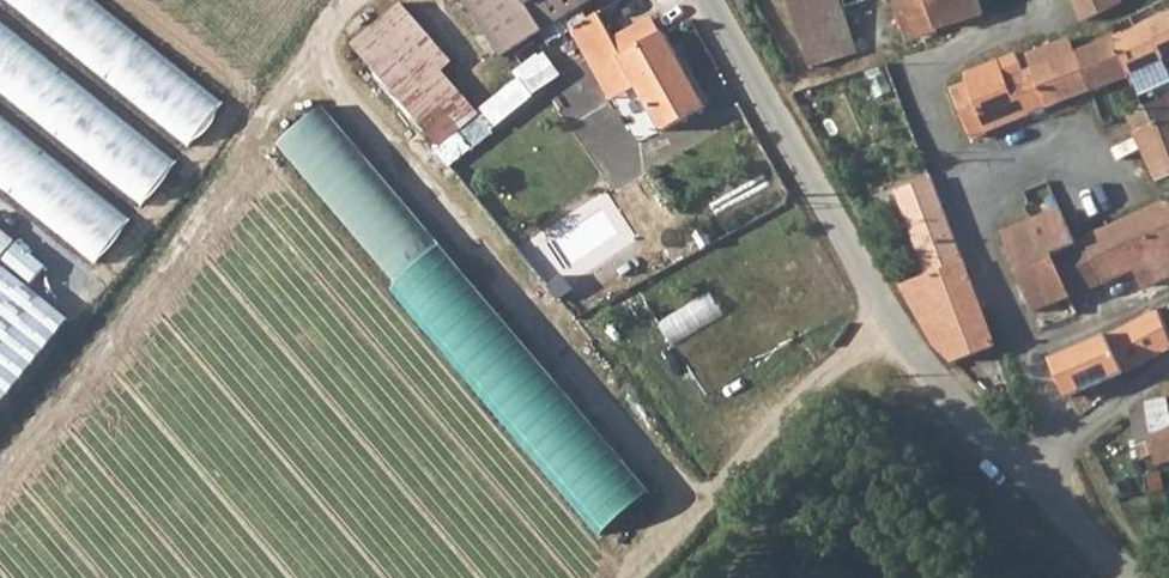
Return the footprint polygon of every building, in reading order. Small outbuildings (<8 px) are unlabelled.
[(53,30),(62,18),(74,26),(94,0),(14,0),(53,30)] [(350,43),(438,146),(482,109),(444,65),(457,54),(409,0),(400,0),(350,43)] [(504,48),(577,0),(470,0),(504,48)] [(865,53),(847,0),(808,0),(795,4),(816,69),(865,53)] [(905,36),(981,13),(976,0),(892,0),(905,36)] [(1083,22),(1129,0),(1070,0),(1083,22)] [(595,73),(620,55),(665,28),(655,11),(609,38),(596,17),(572,34),(595,73)] [(568,28),(572,34),(596,17),(593,12),(568,28)] [(43,47),(0,14),(0,84),(3,86),(19,65),(25,70),(43,47)] [(1144,25),(1109,41),(1127,75),(1158,61),(1156,58),(1168,53),(1168,15),(1144,25)] [(620,55),(636,81),(662,123),(706,95),(665,28),(620,55)] [(1127,75),(1109,41),(1075,54),(1088,91),(1106,84),(1127,75)] [(1029,60),(1034,72),(1075,54),(1071,42),(1029,60)] [(1034,72),(1048,106),(1088,91),(1075,54),(1034,72)] [(609,96),(636,81),(620,55),(595,73),(609,96)] [(955,90),(967,138),(1048,106),(1034,72),(1024,76),(1014,55),(963,76),(966,85),(955,90)] [(1167,119),(1168,118),(1168,91),(1158,96),(1167,119)] [(1134,134),(1167,119),(1158,96),(1142,104),(1123,113),(1134,134)] [(283,141),(606,534),(653,495),(330,103),(283,141)] [(1167,119),(1134,134),(1158,180),(1168,174),(1168,118),(1167,119)] [(903,287),(936,342),(954,365),(997,350),(932,180),(897,193),(930,279),(903,287)] [(1156,281),(1162,278),(1151,256),(1168,249),(1168,207),(1165,198),(1080,240),(1100,284),(1133,268),(1145,287),(1156,281)] [(1080,240),(1072,245),(1058,213),(1001,234),(1034,313),(1100,284),(1080,240)] [(1151,256),(1162,278),(1168,276),(1168,249),(1151,256)] [(64,317),(0,267),(0,399),(64,317)] [(664,322),(678,344),(727,312),(713,291),(664,322)] [(1168,344),(1168,311),(1166,304),(1154,310),(1168,344)] [(1146,358),(1168,345),(1168,344),(1154,310),(1130,320),(1146,358)] [(1106,336),(1122,372),(1146,358),(1130,320),(1105,329),(1106,336)] [(1106,336),(1052,362),(1068,400),(1122,372),(1106,336)] [(1145,412),(1131,414),(1137,441),(1168,428),(1168,421),(1164,401),(1147,404),(1145,412)] [(1137,441),(1143,456),(1145,479),(1157,474),(1160,484),(1168,482),(1168,428),(1137,441)]
